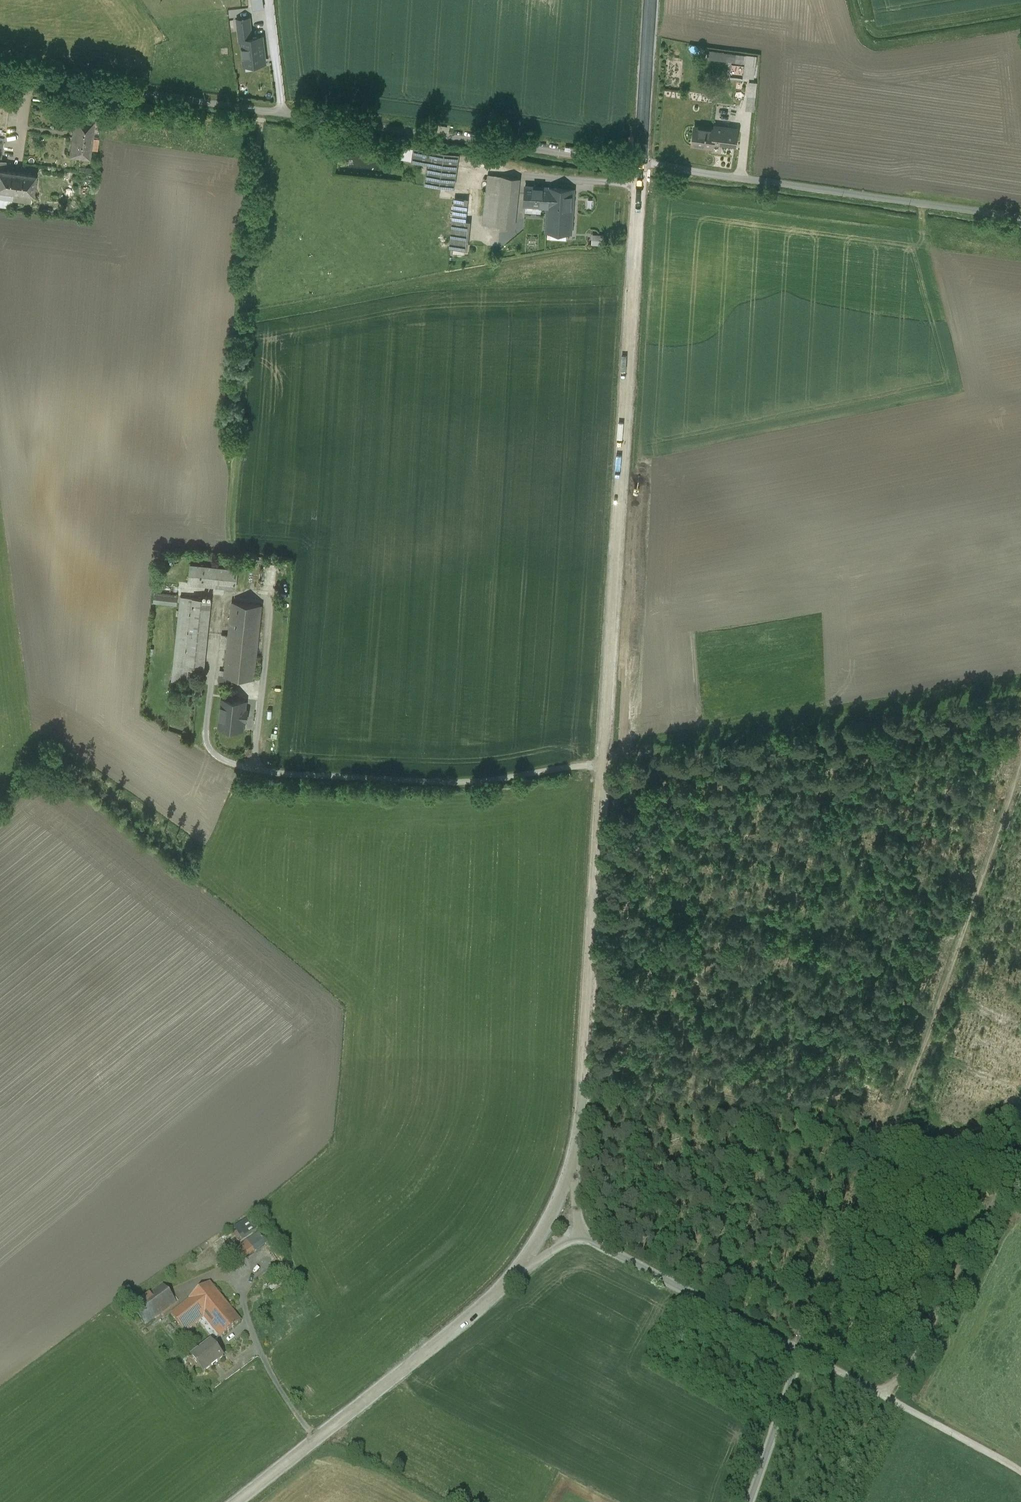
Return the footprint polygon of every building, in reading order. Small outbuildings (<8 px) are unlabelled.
[(264,8),(263,0),(252,0),(253,8),(264,8)] [(252,36),(249,16),(237,18),(239,40),(242,39),(245,64),(265,62),(262,35),(252,36)] [(755,66),(744,64),(743,75),(754,76),(755,66)] [(748,79),(744,108),(753,109),(757,81),(748,79)] [(0,98),(0,122),(5,123),(9,100),(0,98)] [(95,116),(74,113),(68,151),(90,154),(95,116)] [(721,129),(694,125),(692,142),(712,144),(713,139),(735,142),(737,127),(721,125),(721,129)] [(414,147),(406,146),(405,149),(404,158),(412,159),(414,147)] [(458,152),(414,146),(414,147),(412,159),(428,162),(425,181),(454,185),(458,152)] [(0,166),(0,194),(10,196),(12,187),(32,191),(35,171),(0,166)] [(519,176),(489,173),(483,223),(514,226),(519,176)] [(550,187),(524,184),(523,200),(548,203),(550,187)] [(573,189),(550,187),(548,203),(546,228),(568,230),(573,189)] [(472,198),(461,197),(459,219),(470,220),(472,198)] [(459,219),(453,218),(450,247),(467,248),(470,220),(459,219)] [(238,567),(190,563),(188,581),(236,585),(238,567)] [(156,579),(153,600),(176,604),(180,582),(156,579)] [(211,597),(181,594),(173,664),(187,665),(203,667),(211,597)] [(261,601),(233,599),(227,652),(255,654),(261,601)] [(255,654),(227,652),(224,672),(253,674),(255,654)] [(187,665),(173,664),(171,678),(185,680),(187,665)] [(245,699),(223,696),(220,724),(242,727),(243,717),(246,717),(247,709),(244,708),(245,699)] [(258,1232),(248,1239),(255,1250),(266,1243),(258,1232)] [(248,1239),(223,1256),(231,1267),(255,1250),(248,1239)] [(279,1276),(264,1285),(269,1294),(285,1284),(279,1276)] [(163,1283),(132,1306),(146,1324),(176,1301),(163,1283)] [(240,1321),(210,1283),(190,1299),(204,1317),(220,1337),(240,1321)] [(190,1299),(171,1314),(185,1332),(204,1317),(190,1299)] [(212,1342),(192,1358),(204,1373),(223,1357),(212,1342)] [(704,1367),(709,1357),(698,1352),(693,1362),(704,1367)]
